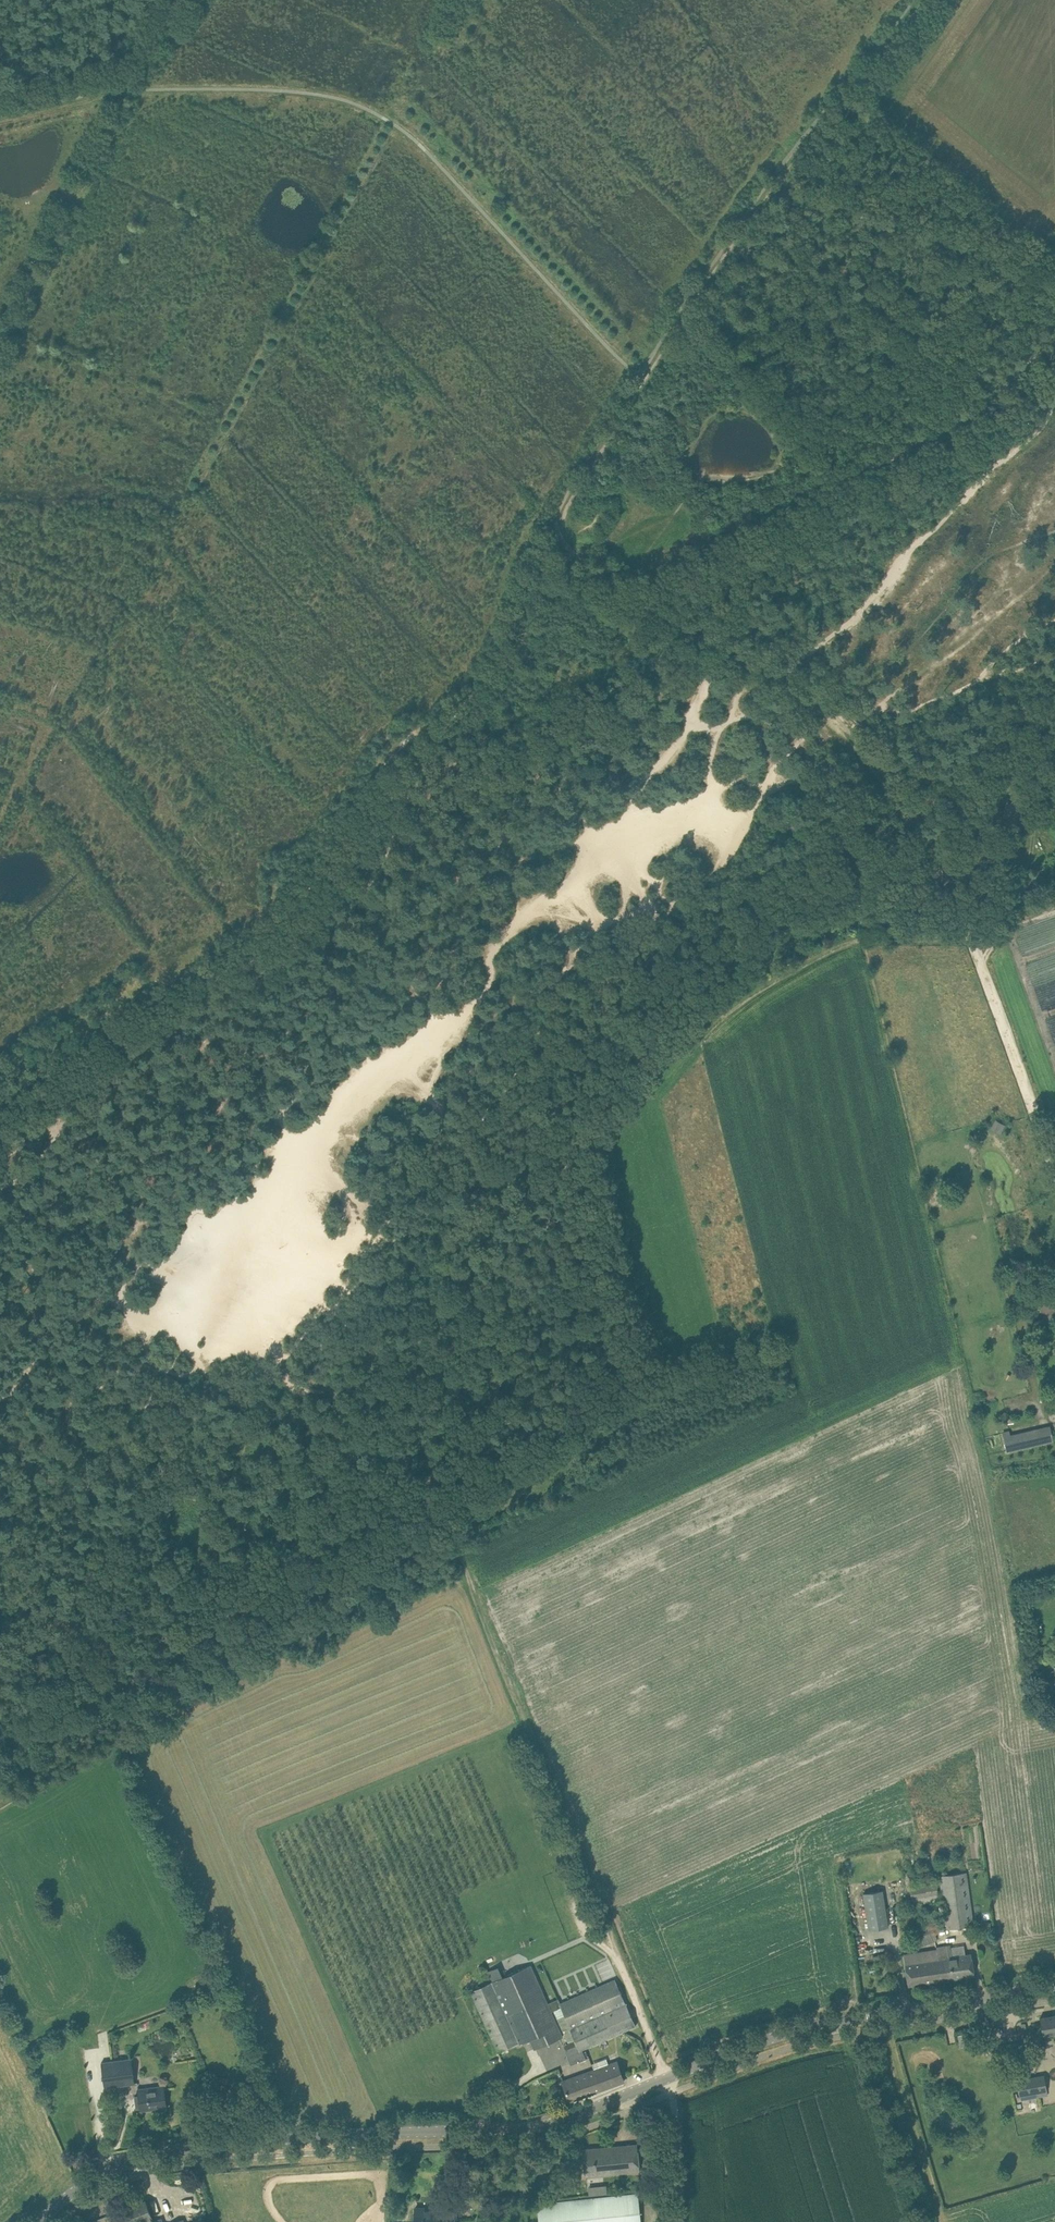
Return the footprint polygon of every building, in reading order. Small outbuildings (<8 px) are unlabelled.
[(1017,786),(1012,778),(1002,786),(1008,793),(1017,786)] [(861,890),(859,873),(851,874),(851,891),(861,890)] [(778,925),(782,934),(790,930),(786,922),(778,925)] [(1010,1435),(1003,1437),(1007,1451),(1053,1440),(1050,1426),(1010,1435)] [(1048,1656),(1047,1646),(1023,1650),(1025,1660),(1048,1656)] [(945,1918),(947,1928),(973,1925),(972,1914),(967,1872),(939,1876),(945,1918)] [(912,1900),(938,1902),(939,1884),(913,1883),(912,1900)] [(883,1890),(863,1893),(869,1930),(889,1927),(883,1890)] [(945,1929),(941,1919),(914,1929),(917,1939),(915,1940),(918,1947),(937,1939),(935,1933),(945,1929)] [(914,1953),(903,1954),(908,1985),(941,1980),(974,1975),(971,1953),(965,1954),(952,1956),(951,1947),(937,1949),(918,1952),(914,1953)] [(548,2003),(531,1964),(471,1991),(498,2052),(519,2042),(520,2044),(530,2039),(535,2049),(563,2036),(552,2011),(554,2010),(569,2042),(563,2045),(571,2064),(586,2058),(582,2049),(636,2025),(615,1979),(561,2003),(559,1998),(558,1996),(552,1999),(553,2001),(548,2003)] [(489,1970),(493,1980),(506,1975),(502,1965),(489,1970)] [(1040,2017),(1043,2035),(1054,2033),(1054,2015),(1040,2017)] [(131,2058),(101,2062),(105,2086),(135,2082),(131,2058)] [(563,2081),(570,2101),(624,2081),(623,2077),(617,2061),(609,2064),(607,2058),(598,2061),(600,2067),(563,2081)] [(1016,2079),(1020,2096),(1021,2100),(1036,2097),(1035,2093),(1047,2091),(1044,2074),(1016,2079)] [(141,2108),(141,2109),(142,2109),(142,2107),(157,2105),(157,2107),(166,2106),(163,2085),(139,2088),(139,2095),(134,2096),(136,2109),(141,2108)] [(583,2149),(585,2176),(640,2170),(637,2144),(583,2149)] [(607,2193),(606,2185),(598,2185),(599,2194),(607,2193)] [(539,2221),(641,2221),(638,2193),(537,2203),(539,2221)] [(151,2216),(145,2201),(127,2208),(133,2221),(136,2221),(143,2219),(144,2221),(153,2221),(151,2216)]
